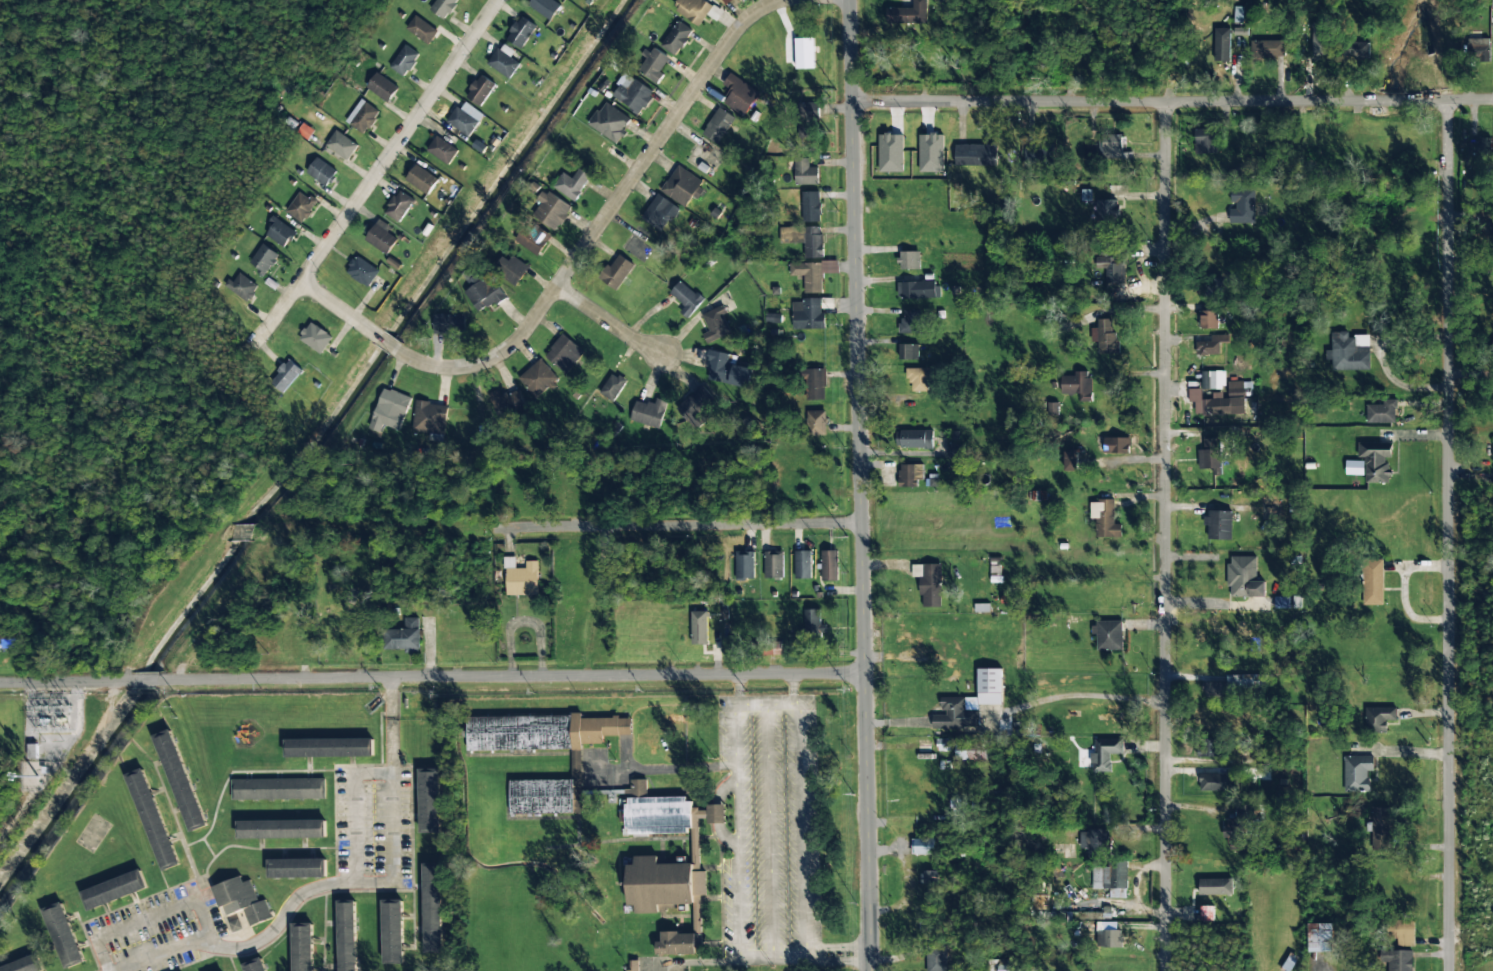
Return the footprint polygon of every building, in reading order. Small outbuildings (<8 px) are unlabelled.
[(430,9),(445,20),(459,0),(436,0),(430,9)] [(553,0),(531,0),(528,5),(550,21),(561,6),(553,0)] [(704,0),(678,0),(672,9),(698,27),(713,6),(704,0)] [(887,8),(886,23),(924,25),(925,0),(913,0),(912,9),(887,8)] [(405,29),(429,45),(439,31),(415,15),(405,29)] [(536,25),(519,16),(507,41),(523,49),(536,25)] [(678,57),(692,30),(676,21),(661,48),(678,57)] [(1313,56),(1328,56),(1327,22),(1311,23),(1313,56)] [(1229,62),(1230,29),(1214,28),(1214,62),(1229,62)] [(814,38),(795,39),(796,69),(815,69),(814,38)] [(1490,62),(1489,39),(1467,39),(1468,57),(1478,57),(1478,62),(1490,62)] [(1253,41),(1253,58),(1284,58),(1284,41),(1253,41)] [(509,79),(519,65),(510,58),(514,51),(502,43),(487,65),(509,79)] [(1369,58),(1369,43),(1346,43),(1346,59),(1369,58)] [(406,77),(419,53),(403,44),(390,69),(406,77)] [(637,71),(656,85),(664,75),(660,72),(669,58),(654,47),(637,71)] [(388,103),(399,88),(376,73),(365,88),(388,103)] [(480,107),(496,84),(481,74),(466,97),(480,107)] [(730,89),(722,104),(746,117),(759,91),(729,74),(723,86),(730,89)] [(379,111),(360,99),(346,123),(365,134),(379,111)] [(447,123),(468,138),(484,115),(463,101),(447,123)] [(588,124),(615,144),(632,121),(606,101),(588,124)] [(800,103),(801,124),(803,124),(803,138),(815,137),(815,120),(820,120),(819,102),(800,103)] [(702,134),(717,145),(735,118),(719,107),(702,134)] [(1194,130),(1195,155),(1216,154),(1215,129),(1194,130)] [(348,160),(358,144),(335,130),(325,146),(348,160)] [(944,134),(920,134),(919,172),(943,172),(944,134)] [(1123,134),(1099,136),(1100,159),(1124,158),(1123,134)] [(879,135),(879,172),(903,172),(903,135),(879,135)] [(448,165),(458,150),(436,136),(426,151),(448,165)] [(1469,154),(1491,153),(1491,138),(1479,139),(1479,143),(1469,143),(1469,154)] [(1053,143),(1024,144),(1024,165),(1053,164),(1053,143)] [(996,144),(955,145),(955,166),(996,166),(996,144)] [(306,175),(329,187),(338,170),(315,158),(306,175)] [(818,185),(818,167),(809,167),(809,158),(795,158),(794,185),(818,185)] [(405,181),(428,196),(438,179),(415,165),(405,181)] [(660,191),(685,208),(692,198),(695,200),(706,183),(678,165),(660,191)] [(591,176),(579,168),(572,178),(563,172),(553,188),(575,202),(591,176)] [(383,213),(399,223),(414,200),(398,190),(383,213)] [(557,232),(572,207),(544,190),(529,216),(557,232)] [(1091,190),(1081,191),(1082,201),(1091,200),(1091,190)] [(305,224),(317,202),(298,191),(286,213),(305,224)] [(1230,224),(1255,223),(1255,191),(1230,191),(1231,206),(1229,206),(1230,224)] [(801,192),(802,222),(821,222),(820,192),(801,192)] [(679,208),(658,194),(641,218),(662,232),(679,208)] [(1118,221),(1119,200),(1097,200),(1097,221),(1118,221)] [(296,230),(275,219),(266,237),(287,247),(296,230)] [(364,241),(388,255),(397,239),(387,233),(391,227),(378,219),(364,241)] [(537,256),(551,236),(537,226),(530,236),(522,230),(514,241),(537,256)] [(804,228),(805,258),(822,258),(822,227),(804,228)] [(249,264),(266,275),(279,255),(261,244),(249,264)] [(920,269),(920,252),(900,252),(900,270),(920,269)] [(618,291),(634,264),(616,254),(601,281),(618,291)] [(495,273),(516,286),(529,266),(512,256),(508,262),(504,259),(495,273)] [(379,269),(356,257),(346,275),(370,287),(379,269)] [(1106,269),(1105,283),(1123,283),(1124,258),(1096,257),(1095,268),(1106,269)] [(837,262),(790,263),(790,276),(803,276),(804,294),(822,293),(822,274),(838,273),(837,262)] [(258,286),(237,272),(226,288),(247,302),(258,286)] [(506,297),(490,275),(466,292),(481,314),(506,297)] [(669,293),(685,306),(680,312),(687,319),(704,300),(681,280),(669,293)] [(936,298),(935,281),(898,283),(898,299),(936,298)] [(824,328),(824,308),(832,308),(832,299),(802,299),(802,302),(793,302),(793,328),(824,328)] [(709,332),(702,335),(707,344),(732,331),(720,306),(701,315),(709,332)] [(901,334),(921,333),(921,311),(901,311),(901,334)] [(1218,311),(1200,311),(1200,329),(1218,329),(1218,311)] [(465,315),(435,315),(436,334),(465,333),(465,315)] [(1115,319),(1097,320),(1098,333),(1092,333),(1092,342),(1098,342),(1098,354),(1116,354),(1115,319)] [(299,339),(320,355),(333,338),(311,322),(299,339)] [(1370,370),(1369,336),(1348,336),(1348,332),(1331,332),(1332,371),(1370,370)] [(585,353),(563,334),(544,355),(565,374),(585,353)] [(1210,342),(1196,342),(1196,355),(1220,355),(1220,343),(1227,343),(1227,335),(1210,335),(1210,342)] [(918,360),(918,345),(899,344),(899,359),(918,360)] [(706,380),(743,387),(745,377),(735,375),(738,356),(708,350),(706,361),(710,362),(706,380)] [(268,382),(281,394),(301,371),(288,359),(268,382)] [(518,378),(535,400),(559,381),(541,359),(518,378)] [(825,399),(826,370),(805,369),(803,398),(825,399)] [(912,392),(928,392),(928,379),(935,379),(935,369),(906,369),(906,382),(912,382),(912,392)] [(613,402),(627,382),(612,372),(599,392),(613,402)] [(1061,396),(1092,395),(1091,378),(1087,378),(1087,372),(1074,372),(1075,376),(1061,377),(1061,396)] [(1215,372),(1201,372),(1202,389),(1215,389),(1215,372)] [(1228,397),(1251,396),(1251,381),(1228,382),(1228,397)] [(706,420),(699,413),(714,399),(702,385),(676,409),(695,430),(706,420)] [(412,398),(384,388),(369,428),(380,433),(383,425),(399,432),(412,398)] [(524,405),(518,389),(493,400),(499,415),(524,405)] [(1245,415),(1244,397),(1223,398),(1222,392),(1212,393),(1213,399),(1202,400),(1202,389),(1188,389),(1189,403),(1195,403),(1195,416),(1245,415)] [(654,406),(636,400),(630,421),(659,430),(667,402),(656,398),(654,406)] [(1396,423),(1396,400),(1382,400),(1382,405),(1367,405),(1367,423),(1396,423)] [(445,435),(448,405),(416,402),(413,432),(445,435)] [(826,411),(808,411),(808,436),(826,436),(826,411)] [(933,431),(900,430),(899,448),(933,449),(933,431)] [(1105,453),(1130,454),(1130,438),(1105,437),(1105,453)] [(1212,469),(1213,476),(1221,475),(1220,438),(1203,439),(1204,450),(1198,450),(1199,469),(1212,469)] [(1365,483),(1390,483),(1390,460),(1391,460),(1391,444),(1358,443),(1358,458),(1365,458),(1365,483)] [(1064,451),(1064,471),(1078,471),(1078,452),(1064,451)] [(1345,475),(1364,475),(1364,461),(1346,461),(1345,475)] [(923,465),(899,465),(899,488),(918,488),(918,481),(923,481),(923,465)] [(1095,537),(1121,538),(1121,525),(1114,525),(1114,501),(1090,501),(1090,519),(1096,519),(1095,537)] [(1232,511),(1206,511),(1206,526),(1209,526),(1209,539),(1231,540),(1232,511)] [(736,580),(754,580),(754,551),(735,551),(736,580)] [(764,552),(765,579),(783,578),(782,551),(764,552)] [(810,551),(795,551),(795,579),(811,579),(810,551)] [(838,551),(822,551),(821,581),(837,581),(838,551)] [(1228,597),(1265,598),(1265,582),(1256,582),(1257,557),(1229,557),(1228,597)] [(1383,605),(1383,560),(1363,560),(1363,605),(1383,605)] [(912,564),(912,577),(921,577),(921,607),(941,607),(941,564),(912,564)] [(825,609),(804,610),(805,635),(826,634),(825,609)] [(691,645),(707,645),(708,612),(692,611),(691,645)] [(419,618),(405,618),(405,630),(383,630),(384,650),(404,650),(404,654),(420,653),(419,618)] [(1122,621),(1094,622),(1094,634),(1097,634),(1097,651),(1122,650),(1122,621)] [(16,648),(16,631),(0,631),(0,649),(16,648)] [(1001,669),(977,669),(978,705),(1002,704),(1001,669)] [(1265,687),(1264,675),(1243,676),(1244,688),(1265,687)] [(1204,682),(1204,698),(1226,698),(1227,683),(1204,682)] [(978,710),(965,710),(965,697),(941,697),(941,714),(932,714),(932,728),(978,728),(978,710)] [(1386,733),(1386,721),(1396,721),(1397,707),(1366,707),(1365,732),(1386,733)] [(583,813),(581,744),(604,744),(604,736),(632,736),(631,717),(582,718),(582,715),(467,718),(468,752),(571,749),(572,780),(510,781),(511,814),(583,813)] [(155,735),(187,831),(205,825),(173,730),(155,735)] [(374,738),(286,740),(286,758),(374,757),(374,738)] [(1123,740),(1095,739),(1094,754),(1089,754),(1089,763),(1093,763),(1093,772),(1111,772),(1111,754),(1122,754),(1123,740)] [(1220,739),(1196,739),(1196,757),(1219,758),(1220,739)] [(956,760),(987,760),(987,743),(956,743),(956,760)] [(1369,792),(1369,771),(1373,771),(1373,756),(1344,757),(1345,793),(1369,792)] [(126,774),(161,871),(179,865),(145,768),(126,774)] [(441,831),(440,769),(419,769),(420,831),(441,831)] [(1200,792),(1235,791),(1235,773),(1200,773),(1200,792)] [(325,778),(233,780),(234,801),(325,799),(325,778)] [(691,833),(691,798),(647,799),(646,780),(630,780),(630,790),(625,790),(627,835),(691,833)] [(1228,846),(1246,846),(1246,832),(1255,833),(1255,820),(1262,820),(1263,804),(1236,804),(1235,819),(1227,819),(1227,827),(1223,827),(1223,837),(1228,837),(1228,846)] [(724,805),(707,805),(706,810),(695,810),(695,820),(707,820),(707,824),(724,824),(724,805)] [(1390,808),(1372,807),(1371,850),(1389,851),(1390,808)] [(326,820),(239,821),(239,839),(326,838),(326,820)] [(1107,830),(1080,831),(1080,849),(1087,849),(1088,859),(1107,858),(1107,830)] [(935,839),(914,839),(913,854),(935,855),(935,839)] [(693,905),(694,934),(701,933),(700,896),(706,896),(705,871),(693,872),(693,864),(658,864),(658,856),(634,856),(634,865),(628,865),(628,906),(636,906),(636,913),(659,913),(659,905),(693,905)] [(326,859),(269,860),(270,879),(326,878),(326,859)] [(1092,889),(1109,889),(1109,899),(1127,898),(1126,861),(1112,862),(1112,867),(1092,868),(1092,889)] [(425,952),(443,952),(441,866),(423,866),(425,952)] [(81,890),(87,910),(148,891),(142,871),(81,890)] [(939,871),(924,871),(924,885),(939,884),(939,871)] [(213,887),(223,917),(243,910),(249,927),(272,919),(265,900),(258,902),(250,880),(243,883),(241,877),(213,887)] [(1232,879),(1199,879),(1199,895),(1232,895),(1232,879)] [(403,900),(382,900),(383,962),(404,962),(403,900)] [(85,961),(63,902),(44,909),(66,968),(85,961)] [(338,970),(356,970),(356,903),(337,903),(338,970)] [(1214,922),(1214,906),(1201,906),(1201,921),(1214,922)] [(1111,907),(1103,907),(1103,913),(1072,912),(1071,927),(1098,928),(1098,919),(1110,919),(1111,907)] [(232,933),(242,930),(239,919),(229,923),(232,933)] [(1415,921),(1394,920),(1393,945),(1414,946),(1415,921)] [(292,923),(293,970),(313,970),(313,923),(292,923)] [(1307,924),(1308,953),(1332,952),(1332,924),(1307,924)] [(1097,947),(1122,947),(1122,932),(1097,931),(1097,947)] [(656,942),(656,954),(701,955),(701,933),(661,933),(661,942),(656,942)] [(947,946),(927,946),(927,970),(947,970),(947,946)] [(1388,951),(1388,970),(1412,970),(1412,951),(1388,951)] [(37,955),(0,969),(0,970),(43,970),(37,955)] [(263,957),(243,964),(246,970),(267,970),(263,957)] [(639,960),(629,961),(629,970),(639,970),(639,960)] [(1017,965),(1001,965),(1001,960),(987,960),(987,970),(1016,970),(1017,965)]
